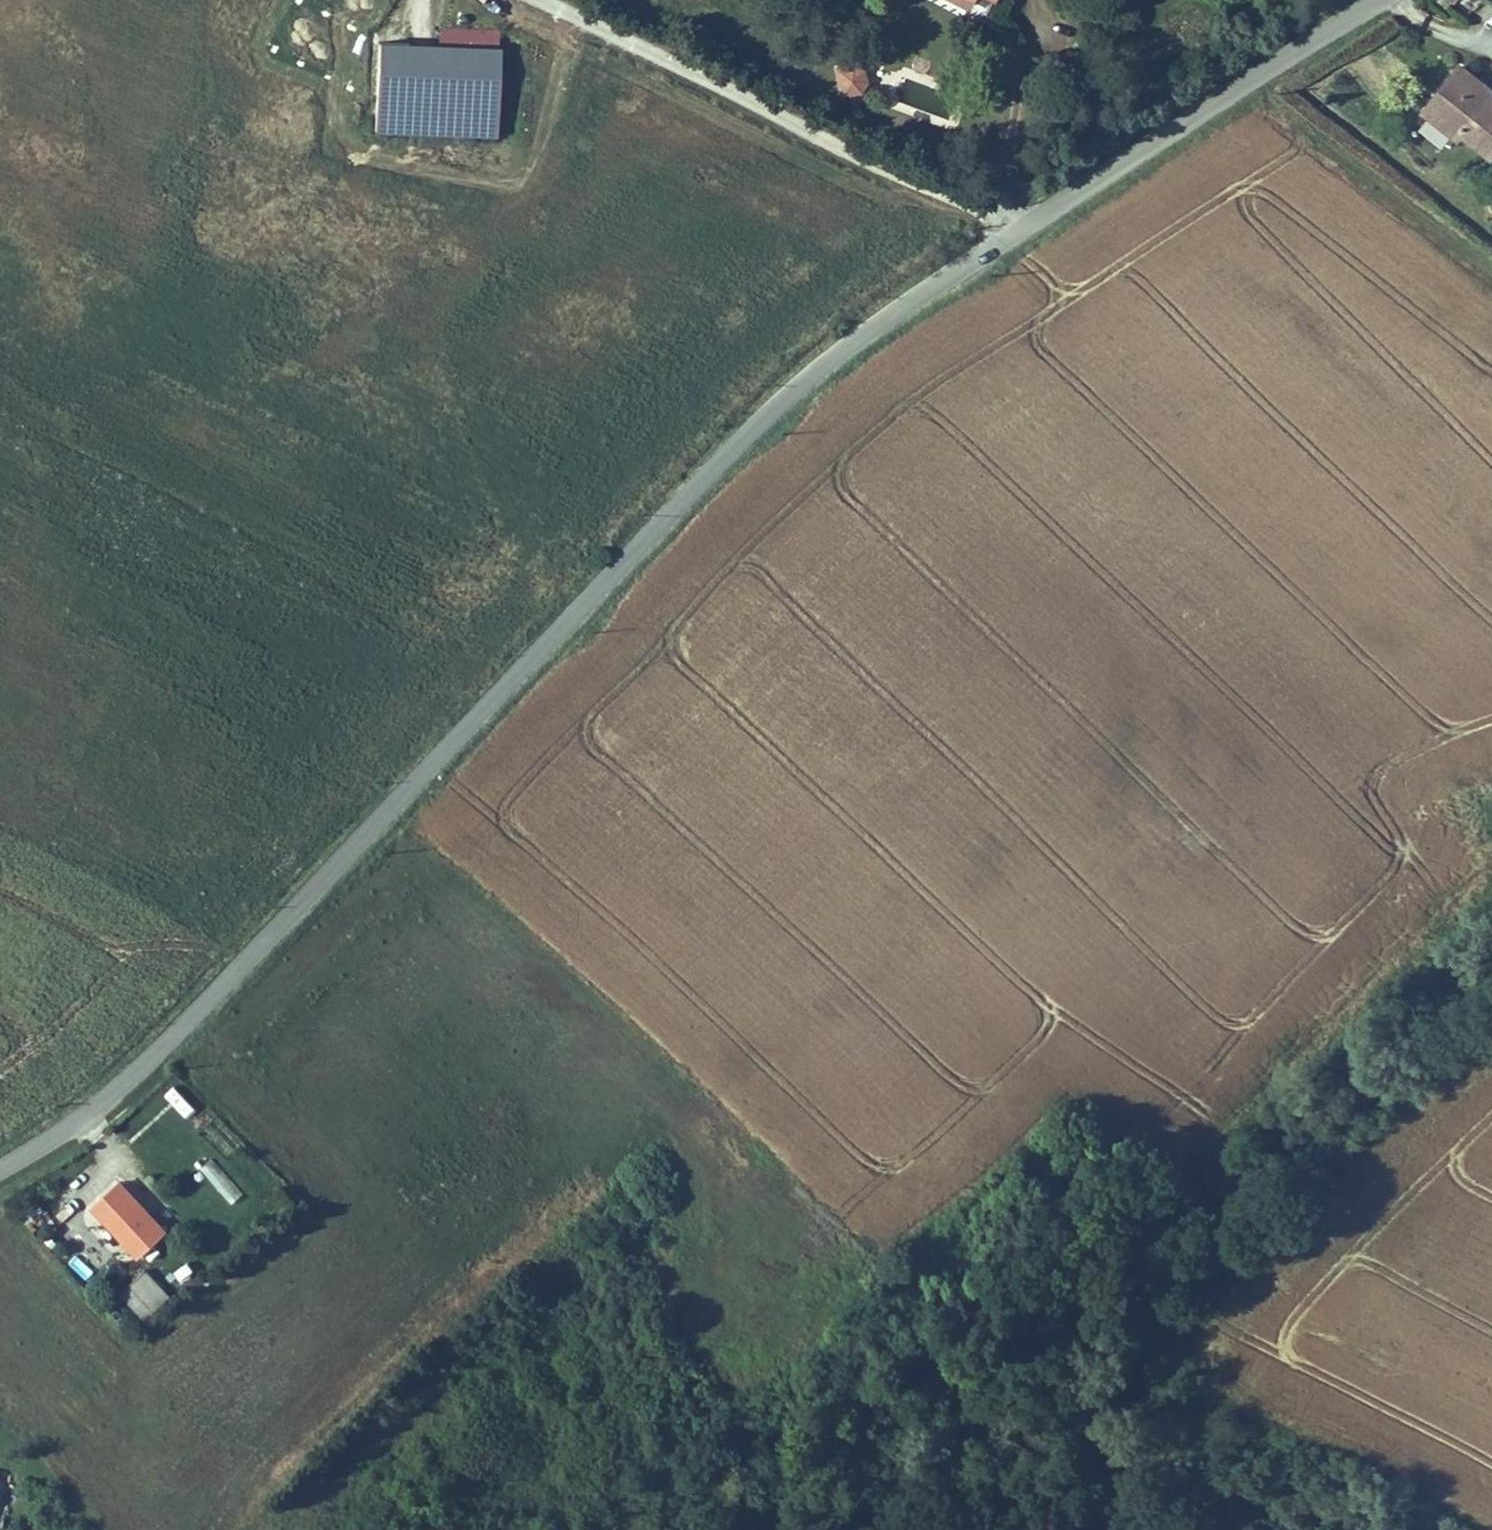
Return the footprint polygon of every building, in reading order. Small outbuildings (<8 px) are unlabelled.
[(934,1),(968,15),(972,0),(934,0),(934,1)] [(968,15),(986,22),(991,1),(989,0),(972,0),(968,15)] [(378,36),(374,130),(499,134),(503,41),(378,36)] [(863,57),(833,65),(841,94),(870,87),(863,57)] [(1429,105),(1466,134),(1472,128),(1491,144),(1491,91),(1482,82),(1487,76),(1466,61),(1429,105)] [(876,89),(855,91),(856,106),(869,105),(870,116),(881,114),(888,106),(885,95),(876,89)] [(869,105),(856,106),(857,117),(870,116),(869,105)] [(122,1179),(95,1203),(138,1252),(165,1228),(122,1179)] [(143,1321),(172,1294),(146,1266),(117,1293),(143,1321)]
